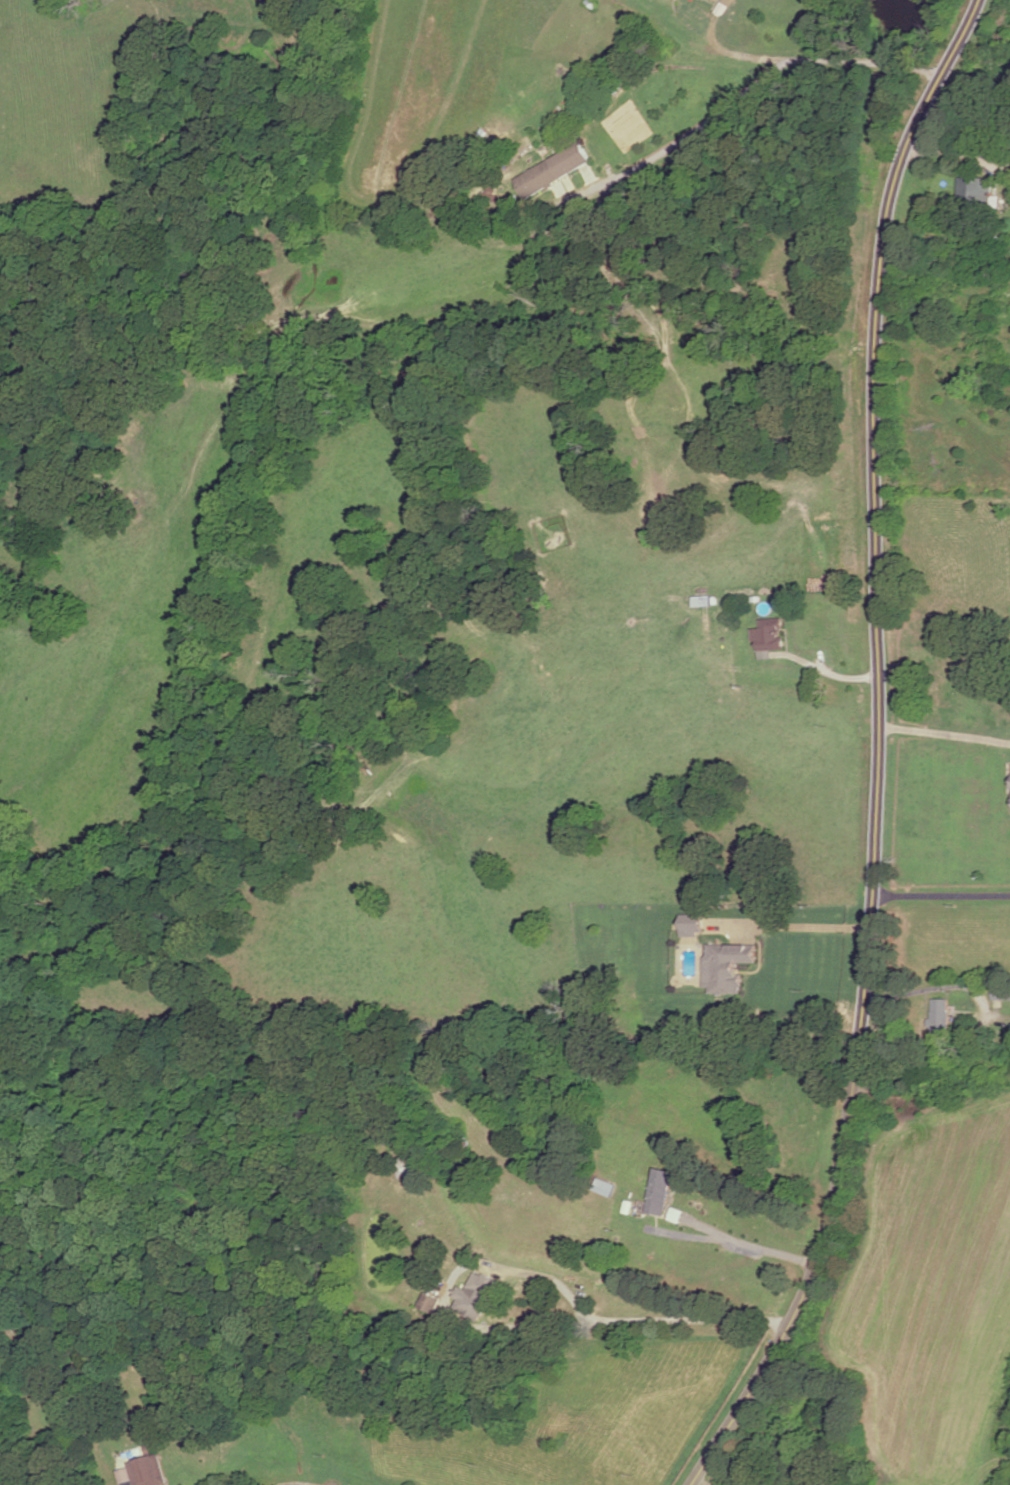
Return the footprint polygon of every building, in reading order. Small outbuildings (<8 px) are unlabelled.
[(512,181),(523,200),(589,162),(578,143),(512,181)] [(959,180),(988,180),(987,210),(959,209),(959,180)] [(761,621),(783,620),(783,630),(777,631),(778,638),(784,638),(785,651),(759,653),(758,640),(753,641),(753,630),(762,629),(761,621)] [(705,913),(683,914),(683,934),(705,934),(705,913)] [(758,962),(758,944),(707,944),(707,992),(743,992),(743,974),(739,973),(739,962),(758,962)] [(992,985),(992,998),(1009,999),(1009,986),(992,985)] [(950,1033),(949,998),(932,998),(933,1034),(950,1033)] [(392,1163),(400,1179),(412,1173),(404,1157),(392,1163)] [(646,1211),(663,1216),(674,1174),(657,1169),(646,1211)] [(612,1198),(594,1191),(599,1179),(617,1186),(612,1198)] [(483,1320),(501,1280),(476,1270),(468,1288),(462,1285),(457,1297),(461,1299),(457,1309),(483,1320)] [(421,1307),(438,1312),(443,1297),(426,1292),(421,1307)] [(162,1455),(131,1459),(135,1484),(166,1484),(162,1455)]
